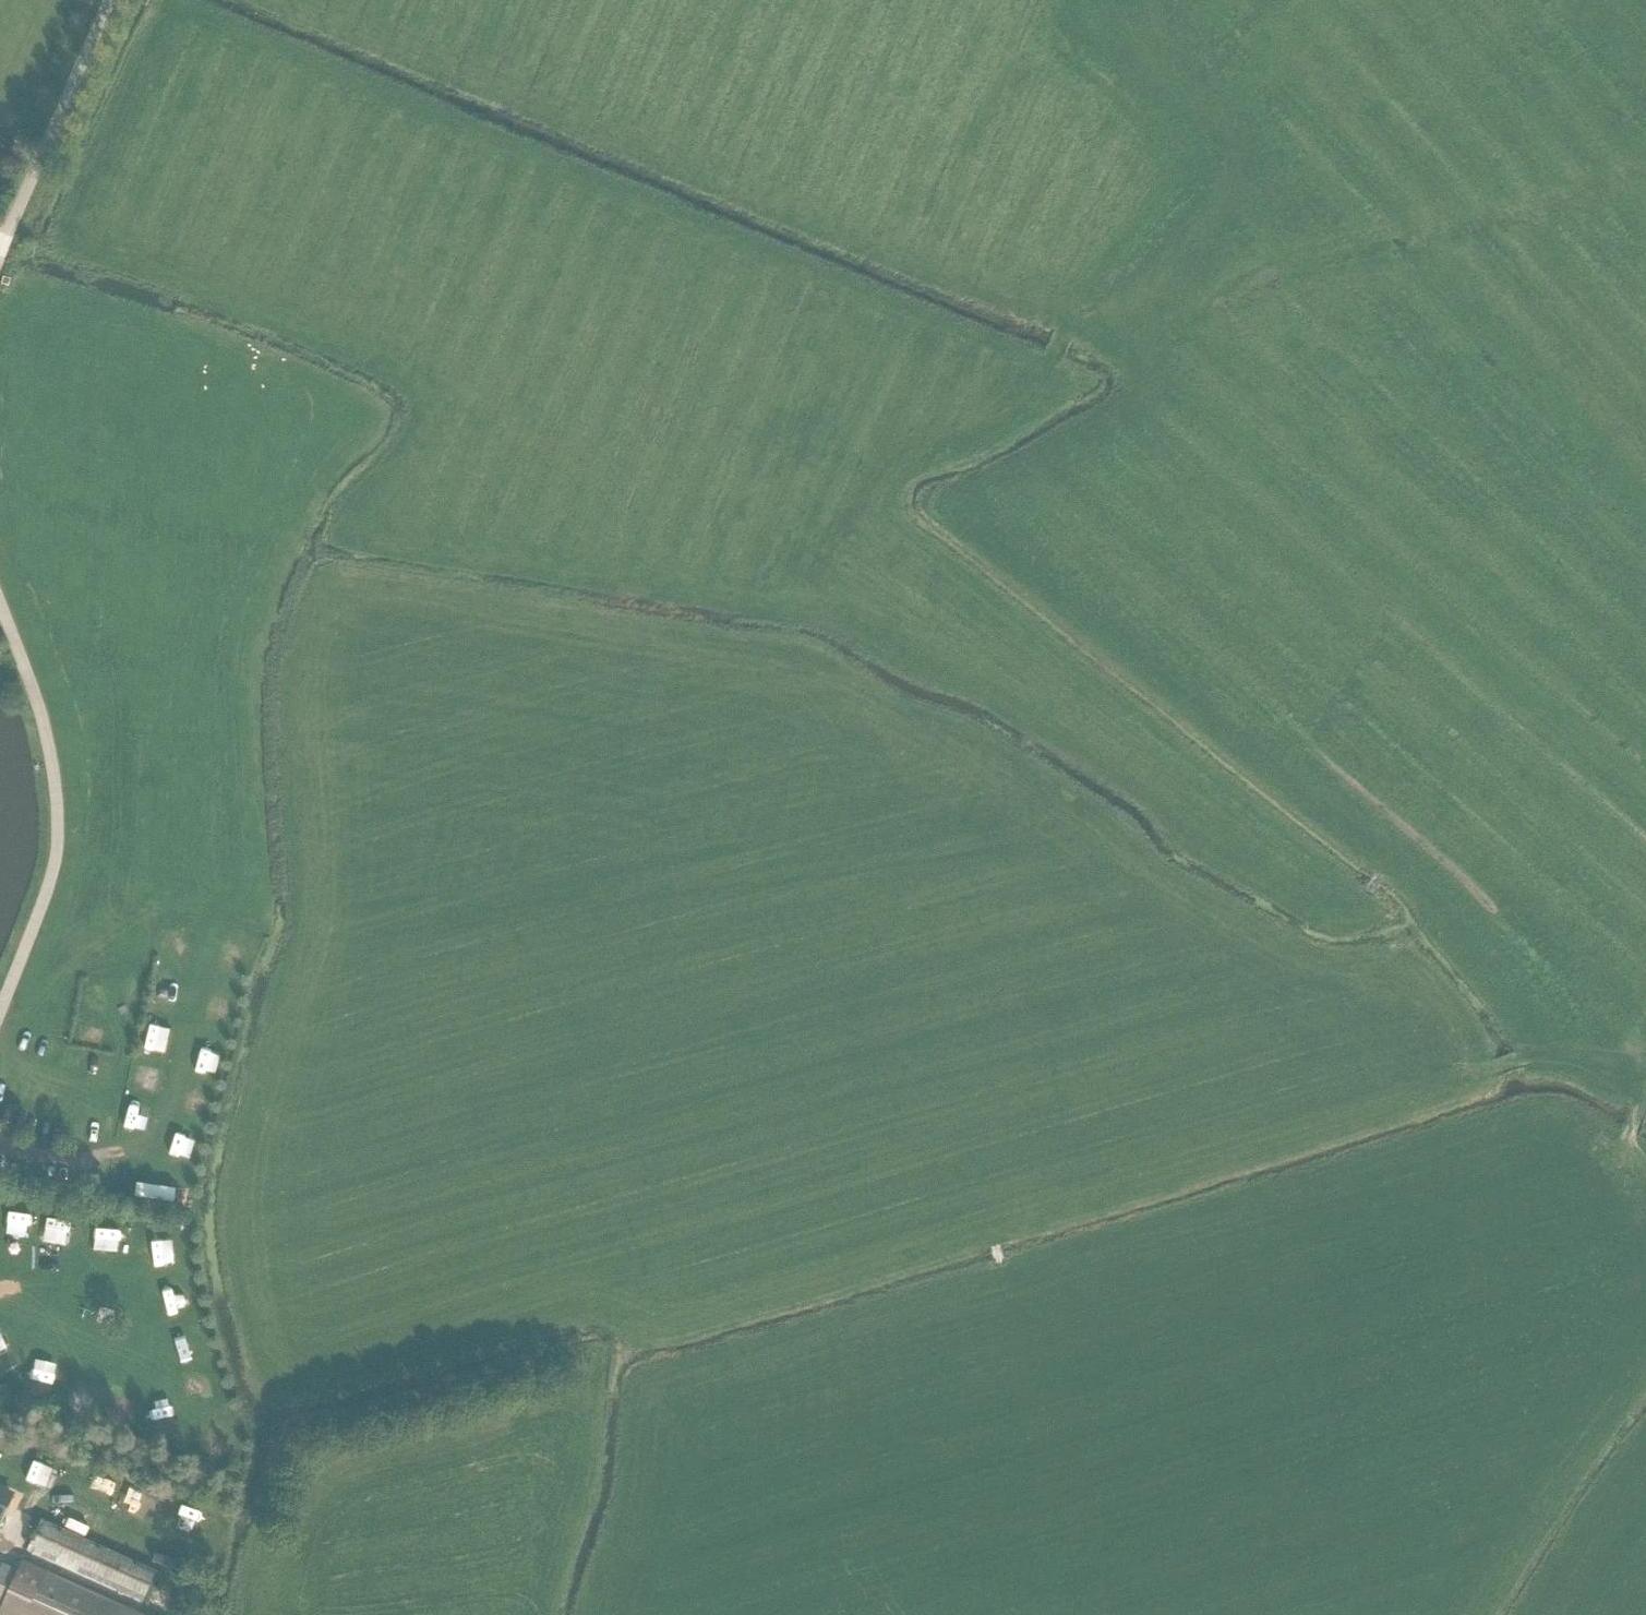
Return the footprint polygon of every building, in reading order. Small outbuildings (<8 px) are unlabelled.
[(136,1196),(177,1200),(178,1185),(137,1181),(136,1196)] [(16,1497),(0,1489),(0,1531),(16,1497)] [(145,1602),(158,1572),(41,1520),(28,1550),(145,1602)] [(22,1562),(18,1571),(3,1564),(0,1570),(0,1610),(0,1611),(0,1614),(142,1614),(22,1562)]
